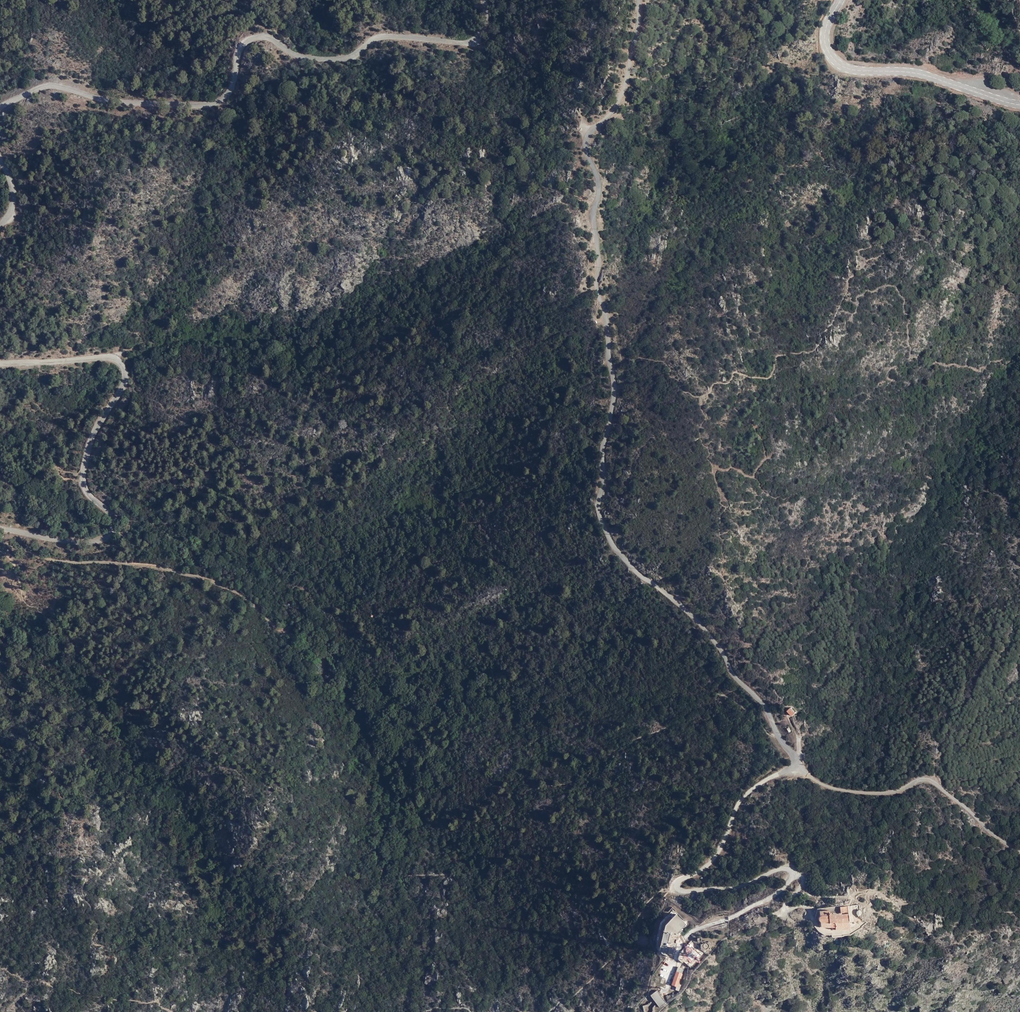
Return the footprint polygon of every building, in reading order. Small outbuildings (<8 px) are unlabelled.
[(790,707),(787,710),(792,715),(795,712),(790,707)] [(821,926),(825,928),(833,928),(850,927),(848,906),(840,907),(829,909),(820,911),(820,916),(819,917),(818,919),(819,921),(821,922),(821,926)] [(679,931),(687,923),(677,911),(672,916),(669,913),(662,921),(656,945),(660,946),(659,949),(673,954),(679,931)] [(692,959),(697,961),(702,949),(689,943),(683,956),(692,960),(692,959)] [(677,984),(682,972),(678,971),(673,983),(677,984)] [(656,989),(650,994),(659,1007),(666,1002),(656,989)]
